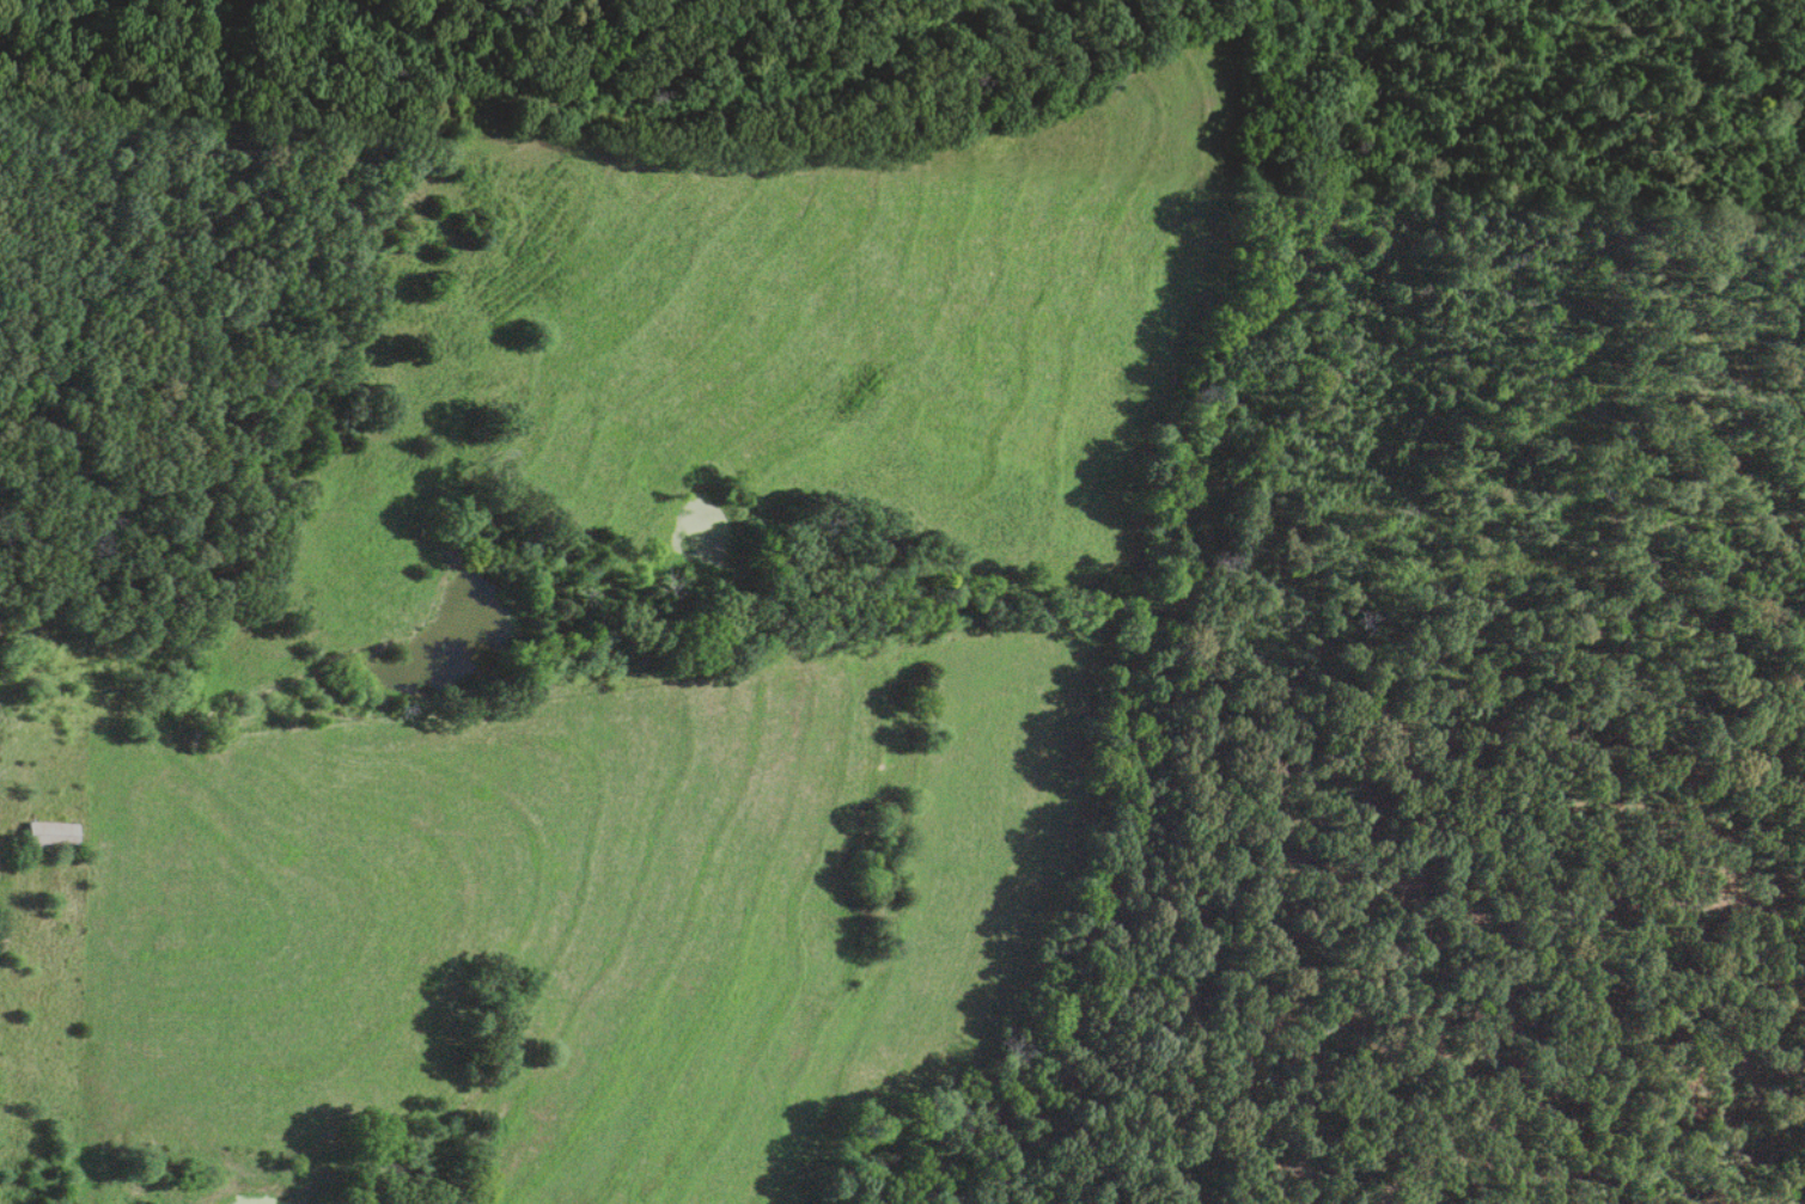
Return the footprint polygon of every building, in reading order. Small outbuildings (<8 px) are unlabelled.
[(74,856),(75,825),(26,824),(25,854),(74,856)]
